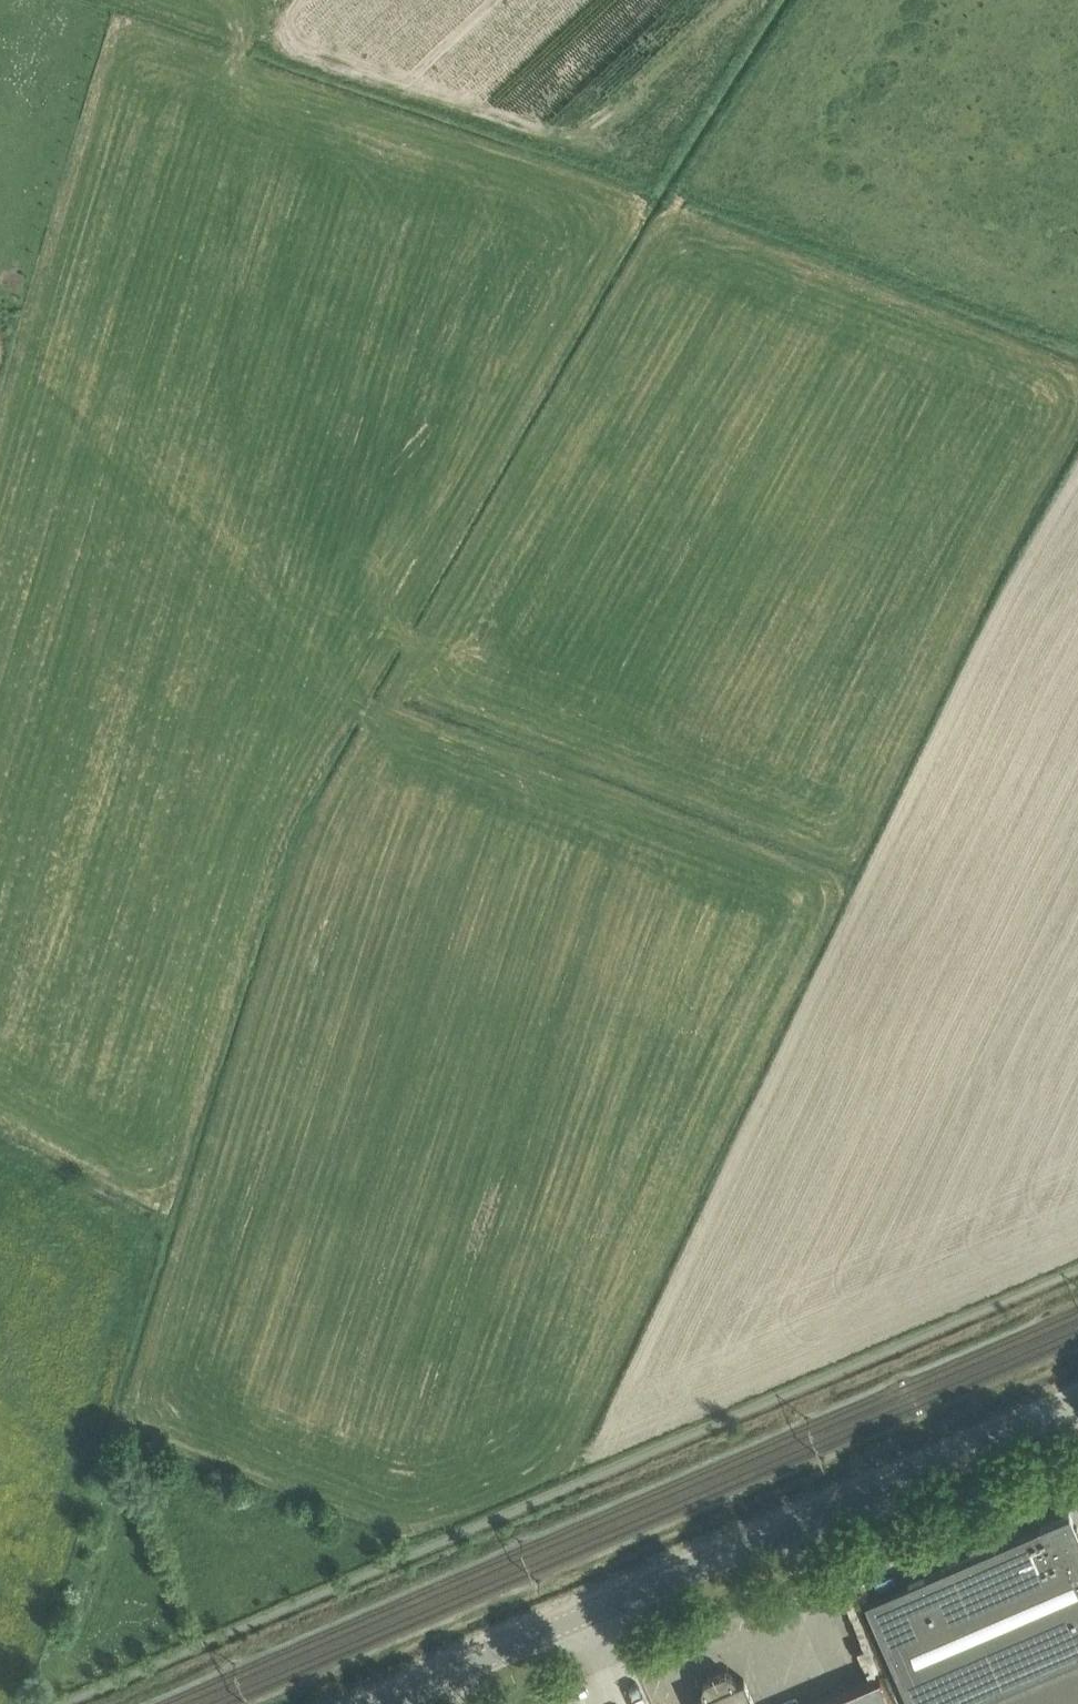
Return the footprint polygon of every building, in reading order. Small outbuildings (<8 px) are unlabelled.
[(1052,1521),(864,1602),(909,1703),(1077,1703),(1077,1528),(1077,1525),(1075,1526),(1069,1513),(1052,1521)] [(838,1568),(827,1572),(832,1583),(842,1578),(838,1568)] [(744,1678),(736,1681),(735,1678),(731,1673),(725,1671),(720,1672),(708,1678),(703,1681),(701,1686),(702,1692),(703,1695),(694,1699),(696,1703),(754,1703),(744,1678)] [(879,1678),(817,1703),(891,1703),(879,1678)]
